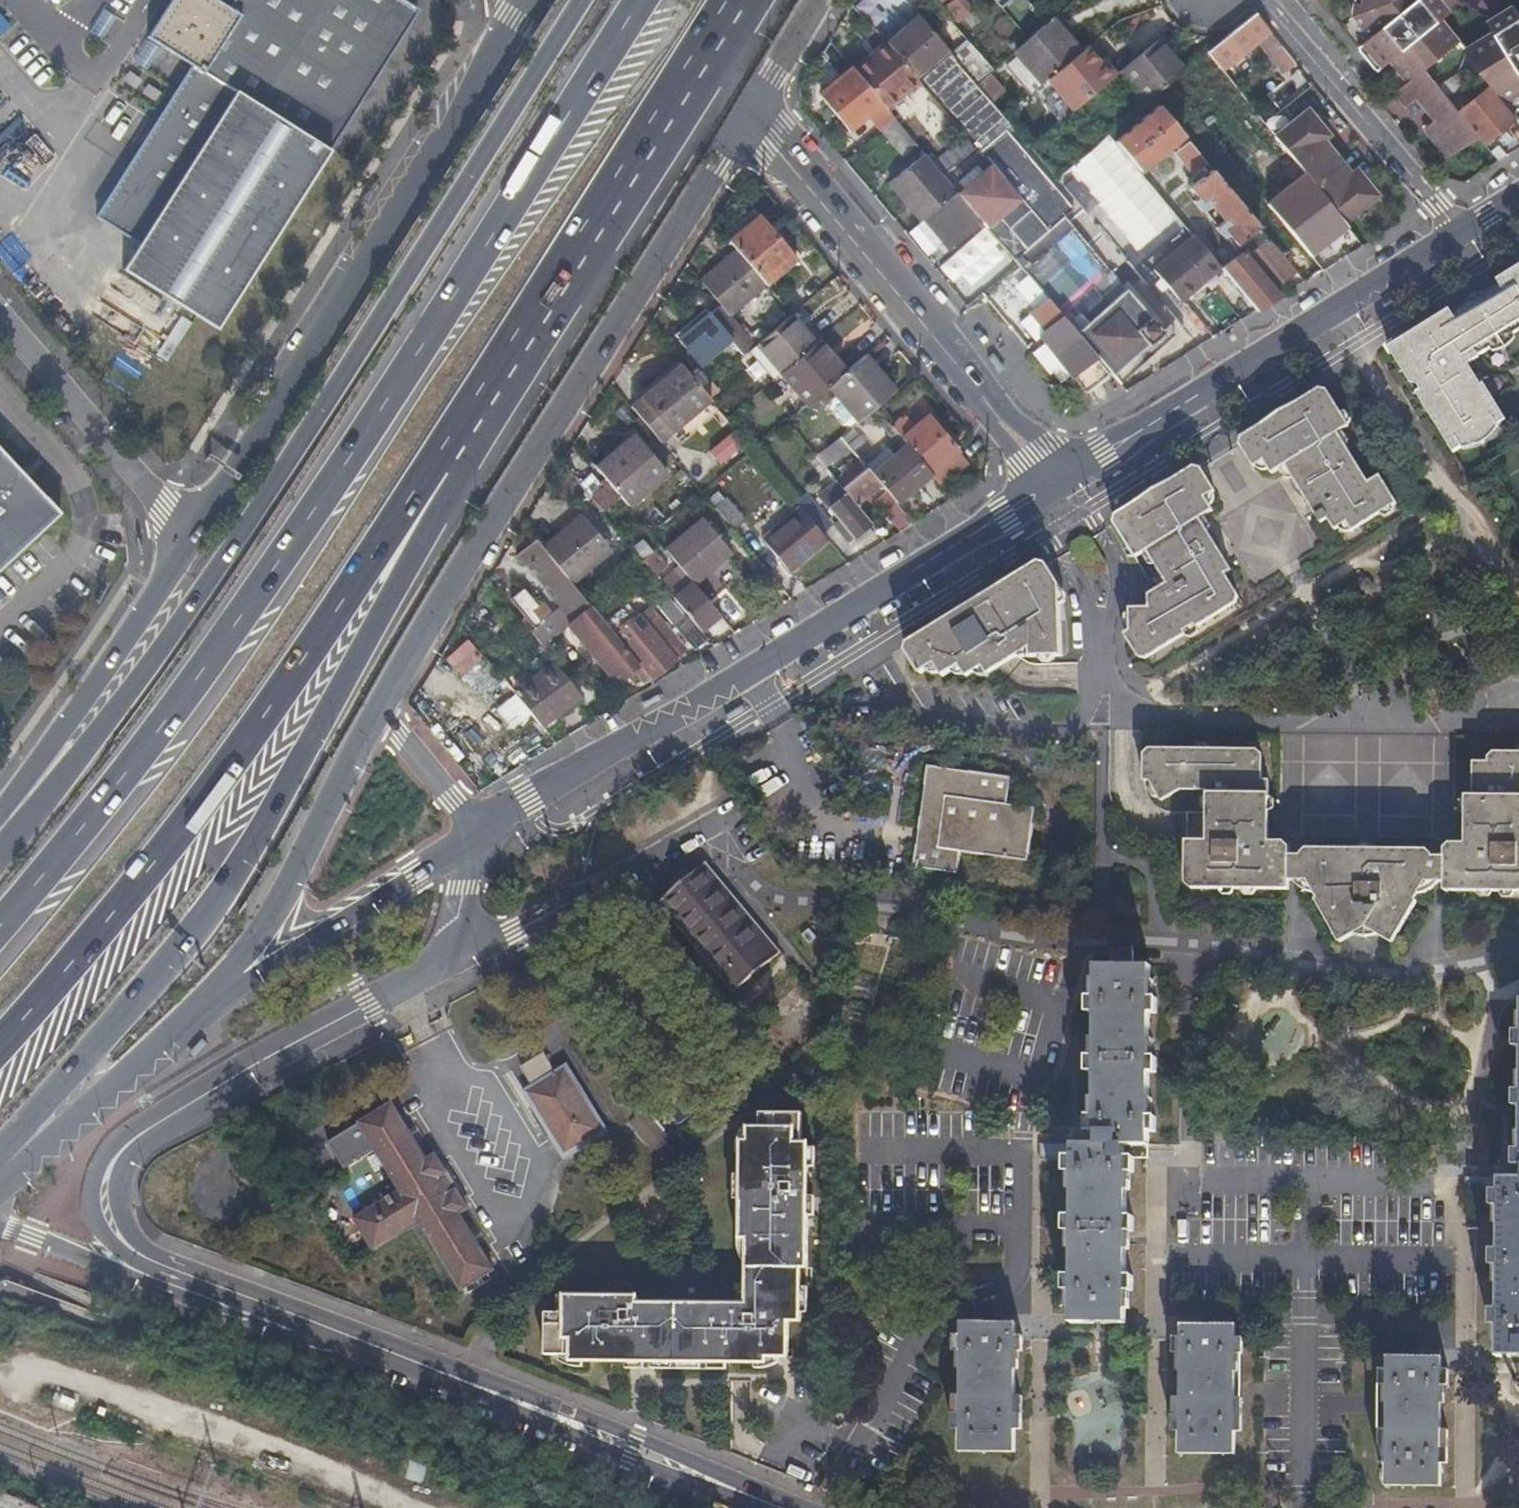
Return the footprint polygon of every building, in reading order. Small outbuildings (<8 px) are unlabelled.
[(232,6),(222,0),(170,0),(148,35),(195,64),(98,217),(138,243),(122,268),(218,328),(341,135),(312,117),(386,0),(236,0),(232,6)] [(404,0),(386,0),(312,117),(341,135),(419,9),(404,0)] [(849,6),(860,17),(872,4),(868,0),(854,0),(849,6)] [(1409,78),(1425,66),(1461,37),(1442,13),(1435,19),(1421,0),(1358,0),(1357,10),(1375,35),(1363,44),(1381,66),(1393,57),(1409,78)] [(1442,13),(1451,5),(1447,0),(1421,0),(1435,19),(1442,13)] [(1497,26),(1501,33),(1518,22),(1518,11),(1514,2),(1492,16),(1497,26)] [(1289,68),(1295,62),(1256,14),(1234,32),(1207,53),(1212,59),(1221,70),(1263,37),(1289,68)] [(920,15),(888,43),(915,76),(948,48),(920,15)] [(1039,84),(1048,77),(1077,54),(1051,22),(1013,53),(1039,84)] [(1505,99),(1518,90),(1518,22),(1501,33),(1497,26),(1463,47),(1476,62),(1505,99)] [(1121,71),(1146,102),(1152,98),(1169,84),(1186,70),(1161,40),(1121,71)] [(888,43),(854,70),(883,104),(886,108),(919,81),(916,77),(915,76),(888,43)] [(994,67),(973,44),(956,57),(976,81),(994,67)] [(1048,77),(1072,109),(1115,75),(1102,59),(1098,63),(1086,48),(1077,54),(1048,77)] [(1207,53),(1202,58),(1206,63),(1212,59),(1207,53)] [(1452,152),(1481,134),(1438,82),(1425,66),(1409,78),(1398,87),(1410,102),(1421,93),(1439,115),(1428,124),(1452,152)] [(883,104),(854,70),(821,97),(849,131),(883,104)] [(1463,109),(1488,139),(1516,116),(1491,86),(1463,109)] [(1115,141),(1140,171),(1174,143),(1183,135),(1158,106),(1115,141)] [(1324,198),(1344,222),(1377,195),(1362,177),(1357,181),(1352,175),(1323,139),(1317,133),(1323,129),(1308,110),(1275,136),(1324,198)] [(23,187),(55,158),(20,118),(0,135),(0,143),(17,162),(8,170),(23,187)] [(897,121),(881,134),(901,158),(917,145),(897,121)] [(1002,246),(1006,251),(1013,259),(1046,231),(1031,213),(1050,196),(1059,189),(1008,129),(959,168),(956,164),(943,175),(957,193),(984,224),(987,228),(1002,246)] [(1328,135),(1323,129),(1317,133),(1323,139),(1328,135)] [(1183,135),(1174,143),(1180,150),(1189,143),(1183,135)] [(1192,165),(1202,157),(1189,143),(1180,150),(1192,165)] [(889,181),(923,222),(926,218),(957,193),(943,175),(924,153),(889,181)] [(1202,177),(1211,169),(1202,157),(1192,165),(1202,177)] [(1257,226),(1211,169),(1202,177),(1189,187),(1197,196),(1193,199),(1202,211),(1215,201),(1228,217),(1215,227),(1223,237),(1227,233),(1236,243),(1257,226)] [(1357,181),(1362,177),(1357,170),(1352,175),(1357,181)] [(1075,207),(1059,189),(1050,196),(1031,213),(1046,231),(1068,213),(1075,207)] [(957,193),(926,218),(953,251),(984,224),(957,193)] [(1310,255),(1348,226),(1344,222),(1324,198),(1302,215),(1305,217),(1300,221),(1290,209),(1279,217),(1310,255)] [(726,232),(732,240),(763,213),(757,206),(726,232)] [(1114,245),(1123,237),(1094,206),(1085,214),(1114,245)] [(763,213),(732,240),(768,283),(799,257),(763,213)] [(1046,231),(1056,243),(1077,225),(1068,213),(1046,231)] [(1013,259),(1017,264),(1023,271),(1056,243),(1046,231),(1013,259)] [(1181,300),(1221,267),(1195,236),(1155,269),(1181,300)] [(1221,267),(1258,311),(1278,298),(1271,288),(1292,271),(1266,241),(1245,258),(1241,252),(1221,267)] [(991,262),(1003,276),(1017,264),(1013,259),(1006,251),(991,262)] [(722,306),(730,315),(766,285),(738,252),(701,282),(722,306)] [(1513,270),(1499,279),(1502,284),(1485,294),(1469,304),(1453,314),(1450,309),(1388,347),(1394,353),(1398,360),(1399,360),(1408,361),(1410,366),(1405,369),(1405,370),(1412,381),(1413,383),(1420,382),(1424,387),(1418,391),(1419,392),(1433,414),(1488,387),(1485,382),(1483,384),(1469,363),(1480,355),(1479,353),(1491,346),(1514,331),(1518,328),(1518,278),(1513,270)] [(791,315),(805,303),(814,296),(804,282),(782,304),(791,315)] [(1112,303),(1109,306),(1076,334),(1112,377),(1118,384),(1172,337),(1166,330),(1164,332),(1128,290),(1112,303)] [(1469,304),(1485,294),(1484,292),(1475,295),(1468,302),(1469,304)] [(1104,294),(1101,296),(1109,306),(1112,303),(1104,294)] [(1068,325),(1076,334),(1109,306),(1101,296),(1068,325)] [(755,345),(778,373),(814,343),(803,330),(817,318),(805,303),(791,315),(755,345)] [(1048,304),(1035,314),(1046,328),(1037,336),(1054,355),(1083,391),(1105,373),(1048,304)] [(744,354),(755,345),(730,315),(722,306),(711,314),(680,339),(701,365),(731,339),(744,354)] [(675,334),(680,339),(711,314),(706,309),(675,334)] [(1518,336),(1514,331),(1491,346),(1493,350),(1501,348),(1508,345),(1512,342),(1518,336)] [(771,379),(796,410),(827,384),(830,382),(844,370),(819,339),(814,343),(778,373),(771,379)] [(879,380),(883,377),(887,374),(883,370),(880,373),(864,355),(860,357),(879,380)] [(894,392),(895,391),(883,377),(879,380),(860,357),(844,370),(830,382),(827,384),(837,395),(857,418),(859,421),(861,420),(875,408),(894,392)] [(660,442),(710,400),(701,389),(691,377),(681,365),(631,407),(660,442)] [(691,377),(701,389),(711,381),(701,369),(691,377)] [(1325,387),(1244,436),(1242,444),(1257,468),(1268,460),(1273,468),(1276,473),(1289,465),(1314,504),(1323,520),(1331,515),(1338,528),(1350,520),(1356,528),(1396,503),(1377,473),(1375,471),(1372,469),(1369,469),(1364,472),(1340,432),(1349,427),(1325,387)] [(1454,448),(1455,449),(1474,437),(1475,438),(1485,433),(1500,424),(1508,418),(1488,387),(1433,414),(1454,448)] [(857,418),(837,395),(829,402),(828,409),(842,424),(849,425),(857,418)] [(931,475),(941,486),(949,479),(951,480),(970,465),(930,416),(914,430),(904,417),(892,428),(907,445),(931,475)] [(1500,425),(1500,424),(1485,433),(1475,438),(1500,427),(1500,425)] [(1500,427),(1475,438),(1465,445),(1466,448),(1470,448),(1475,447),(1479,446),(1483,444),(1486,442),(1490,439),(1493,437),(1496,433),(1498,430),(1500,427)] [(806,428),(799,435),(805,442),(812,436),(806,428)] [(724,435),(704,451),(716,465),(736,449),(724,435)] [(825,467),(851,449),(841,436),(833,441),(829,445),(815,454),(821,463),(825,467)] [(623,448),(655,485),(668,474),(637,437),(623,448)] [(1474,437),(1455,449),(1456,451),(1465,445),(1475,438),(1474,437)] [(880,484),(886,491),(896,503),(931,475),(907,445),(871,473),(880,484)] [(815,468),(821,463),(815,454),(810,449),(808,446),(802,451),(815,468)] [(630,506),(655,485),(623,448),(599,469),(622,497),(630,506)] [(64,519),(0,449),(0,578),(45,537),(64,519)] [(867,494),(880,484),(871,473),(860,460),(848,469),(842,474),(835,479),(839,483),(842,487),(846,492),(855,504),(867,494)] [(842,474),(848,469),(843,464),(838,469),(842,474)] [(1119,514),(1118,522),(1139,554),(1139,557),(1151,549),(1152,550),(1151,551),(1160,563),(1170,581),(1153,592),(1155,606),(1135,608),(1136,613),(1138,630),(1128,632),(1143,653),(1151,656),(1190,631),(1189,628),(1199,621),(1202,624),(1238,602),(1241,593),(1228,572),(1234,568),(1203,518),(1216,509),(1208,497),(1219,491),(1203,467),(1197,466),(1119,514)] [(852,537),(871,522),(863,513),(855,504),(846,492),(842,487),(839,483),(821,498),(828,507),(838,519),(849,533),(852,537)] [(789,492),(811,519),(821,511),(798,484),(789,492)] [(883,508),(900,531),(904,529),(913,523),(899,506),(896,503),(886,491),(882,494),(889,502),(883,508)] [(855,504),(863,513),(873,506),(869,500),(871,499),(867,494),(855,504)] [(719,513),(736,533),(748,523),(731,503),(719,513)] [(789,572),(827,540),(801,509),(762,540),(789,572)] [(582,514),(577,518),(583,525),(608,554),(612,551),(582,514)] [(577,518),(542,545),(548,553),(583,525),(577,518)] [(833,523),(844,537),(849,533),(838,519),(833,523)] [(693,531),(721,565),(734,555),(706,521),(693,531)] [(572,582),(608,554),(583,525),(548,553),(572,582)] [(712,573),(721,565),(693,531),(668,552),(693,582),(697,586),(711,603),(726,589),(724,586),(723,585),(712,573)] [(847,541),(852,537),(849,533),(844,537),(847,541)] [(521,555),(575,621),(593,608),(584,597),(572,582),(548,553),(542,545),(538,541),(521,555)] [(644,561),(657,575),(669,566),(656,552),(644,561)] [(927,632),(957,669),(962,666),(970,677),(977,673),(978,674),(986,668),(991,674),(1034,649),(1034,658),(1065,658),(1066,589),(1051,562),(1044,560),(927,632)] [(504,564),(492,575),(493,576),(506,566),(504,564)] [(506,566),(493,576),(498,582),(511,573),(506,566)] [(675,598),(702,630),(721,614),(711,603),(697,586),(693,582),(675,598)] [(523,589),(511,598),(535,627),(541,623),(532,612),(538,607),(523,589)] [(655,600),(675,625),(687,615),(666,591),(655,600)] [(625,678),(641,667),(614,633),(593,608),(575,621),(569,625),(591,654),(601,647),(625,678)] [(641,667),(650,678),(677,657),(665,643),(675,634),(660,617),(656,620),(650,625),(643,617),(639,612),(614,633),(641,667)] [(650,625),(656,620),(649,612),(643,617),(650,625)] [(464,639),(440,659),(456,677),(479,656),(464,639)] [(477,698),(496,680),(477,660),(458,678),(477,698)] [(543,727),(546,731),(559,721),(556,717),(558,716),(554,710),(566,701),(570,706),(582,698),(570,683),(552,661),(536,674),(513,692),(525,705),(543,727)] [(509,670),(501,677),(513,692),(536,674),(532,670),(518,680),(509,670)] [(582,698),(584,700),(599,688),(584,671),(570,683),(582,698)] [(554,710),(558,716),(570,706),(566,701),(554,710)] [(1146,746),(1145,779),(1147,783),(1151,792),(1158,800),(1167,805),(1176,807),(1182,808),(1190,808),(1188,881),(1194,886),(1290,886),(1290,878),(1292,878),(1311,878),(1345,938),(1369,925),(1393,939),(1428,879),(1439,878),(1446,879),(1446,887),(1518,888),(1518,747),(1498,747),(1491,754),(1491,759),(1476,759),(1475,793),(1468,793),(1467,840),(1447,841),(1447,855),(1439,855),(1434,855),(1434,847),(1422,847),(1422,845),(1384,846),(1384,852),(1357,851),(1357,845),(1316,845),(1316,846),(1304,847),(1303,854),(1293,854),(1290,854),(1291,838),(1270,838),(1271,831),(1271,777),(1263,777),(1263,753),(1257,746),(1213,746),(1213,749),(1198,750),(1198,746),(1146,746)] [(919,833),(914,865),(959,872),(962,849),(1029,859),(1033,835),(1037,805),(1008,801),(1012,774),(929,763),(919,833)] [(704,860),(657,901),(733,991),(781,949),(704,860)] [(1072,1287),(1072,1319),(1126,1321),(1127,1287),(1134,1287),(1134,1272),(1127,1272),(1127,1228),(1135,1228),(1135,1214),(1127,1214),(1127,1170),(1135,1170),(1134,1155),(1124,1154),(1125,1142),(1149,1143),(1150,1130),(1157,1130),(1158,1115),(1150,1115),(1150,1071),(1158,1071),(1158,1056),(1150,1056),(1151,1012),(1158,1012),(1158,997),(1151,997),(1151,963),(1134,963),(1135,948),(1113,948),(1113,962),(1096,963),(1096,996),(1089,996),(1089,1011),(1096,1011),(1095,1055),(1088,1055),(1088,1070),(1095,1070),(1094,1114),(1087,1114),(1087,1127),(1097,1127),(1097,1139),(1040,1138),(1039,1154),(1065,1155),(1065,1168),(1073,1168),(1072,1212),(1065,1212),(1065,1227),(1072,1227),(1072,1271),(1065,1271),(1065,1286),(1072,1287)] [(523,1064),(535,1084),(558,1069),(546,1050),(523,1064)] [(558,1069),(535,1084),(526,1089),(568,1154),(608,1128),(567,1063),(558,1069)] [(392,1101),(328,1141),(345,1168),(376,1148),(400,1188),(354,1217),(374,1249),(420,1221),(462,1289),(494,1268),(460,1211),(467,1206),(435,1153),(427,1159),(392,1101)] [(645,1108),(631,1120),(656,1150),(684,1127),(680,1122),(666,1134),(645,1108)] [(639,1294),(566,1293),(566,1311),(547,1311),(546,1354),(572,1354),(572,1360),(768,1361),(768,1355),(790,1355),(791,1319),(803,1319),(803,1265),(809,1265),(810,1139),(803,1139),(803,1109),(761,1109),(761,1124),(750,1124),(750,1138),(743,1138),(742,1236),(749,1237),(749,1301),(639,1300),(639,1294)] [(1464,1178),(1464,1194),(1490,1194),(1491,1207),(1499,1207),(1498,1251),(1491,1251),(1490,1266),(1498,1266),(1497,1310),(1489,1310),(1489,1325),(1496,1325),(1496,1357),(1518,1357),(1518,1178),(1464,1178)] [(961,1425),(960,1448),(1015,1449),(1015,1426),(1022,1426),(1023,1393),(1016,1393),(1017,1348),(1024,1348),(1023,1333),(1017,1332),(1017,1318),(962,1317),(962,1332),(955,1332),(954,1347),(962,1347),(961,1392),(953,1391),(954,1425),(961,1425)] [(1181,1429),(1180,1452),(1235,1453),(1235,1429),(1242,1430),(1243,1397),(1236,1396),(1237,1352),(1244,1352),(1243,1337),(1237,1336),(1237,1322),(1182,1321),(1182,1335),(1175,1335),(1174,1351),(1182,1351),(1181,1395),(1173,1395),(1174,1429),(1181,1429)] [(1386,1463),(1386,1485),(1441,1487),(1441,1464),(1448,1464),(1449,1431),(1442,1430),(1442,1386),(1450,1386),(1449,1370),(1443,1370),(1443,1357),(1389,1355),(1388,1369),(1381,1369),(1381,1384),(1388,1384),(1387,1429),(1380,1429),(1380,1463),(1386,1463)]
